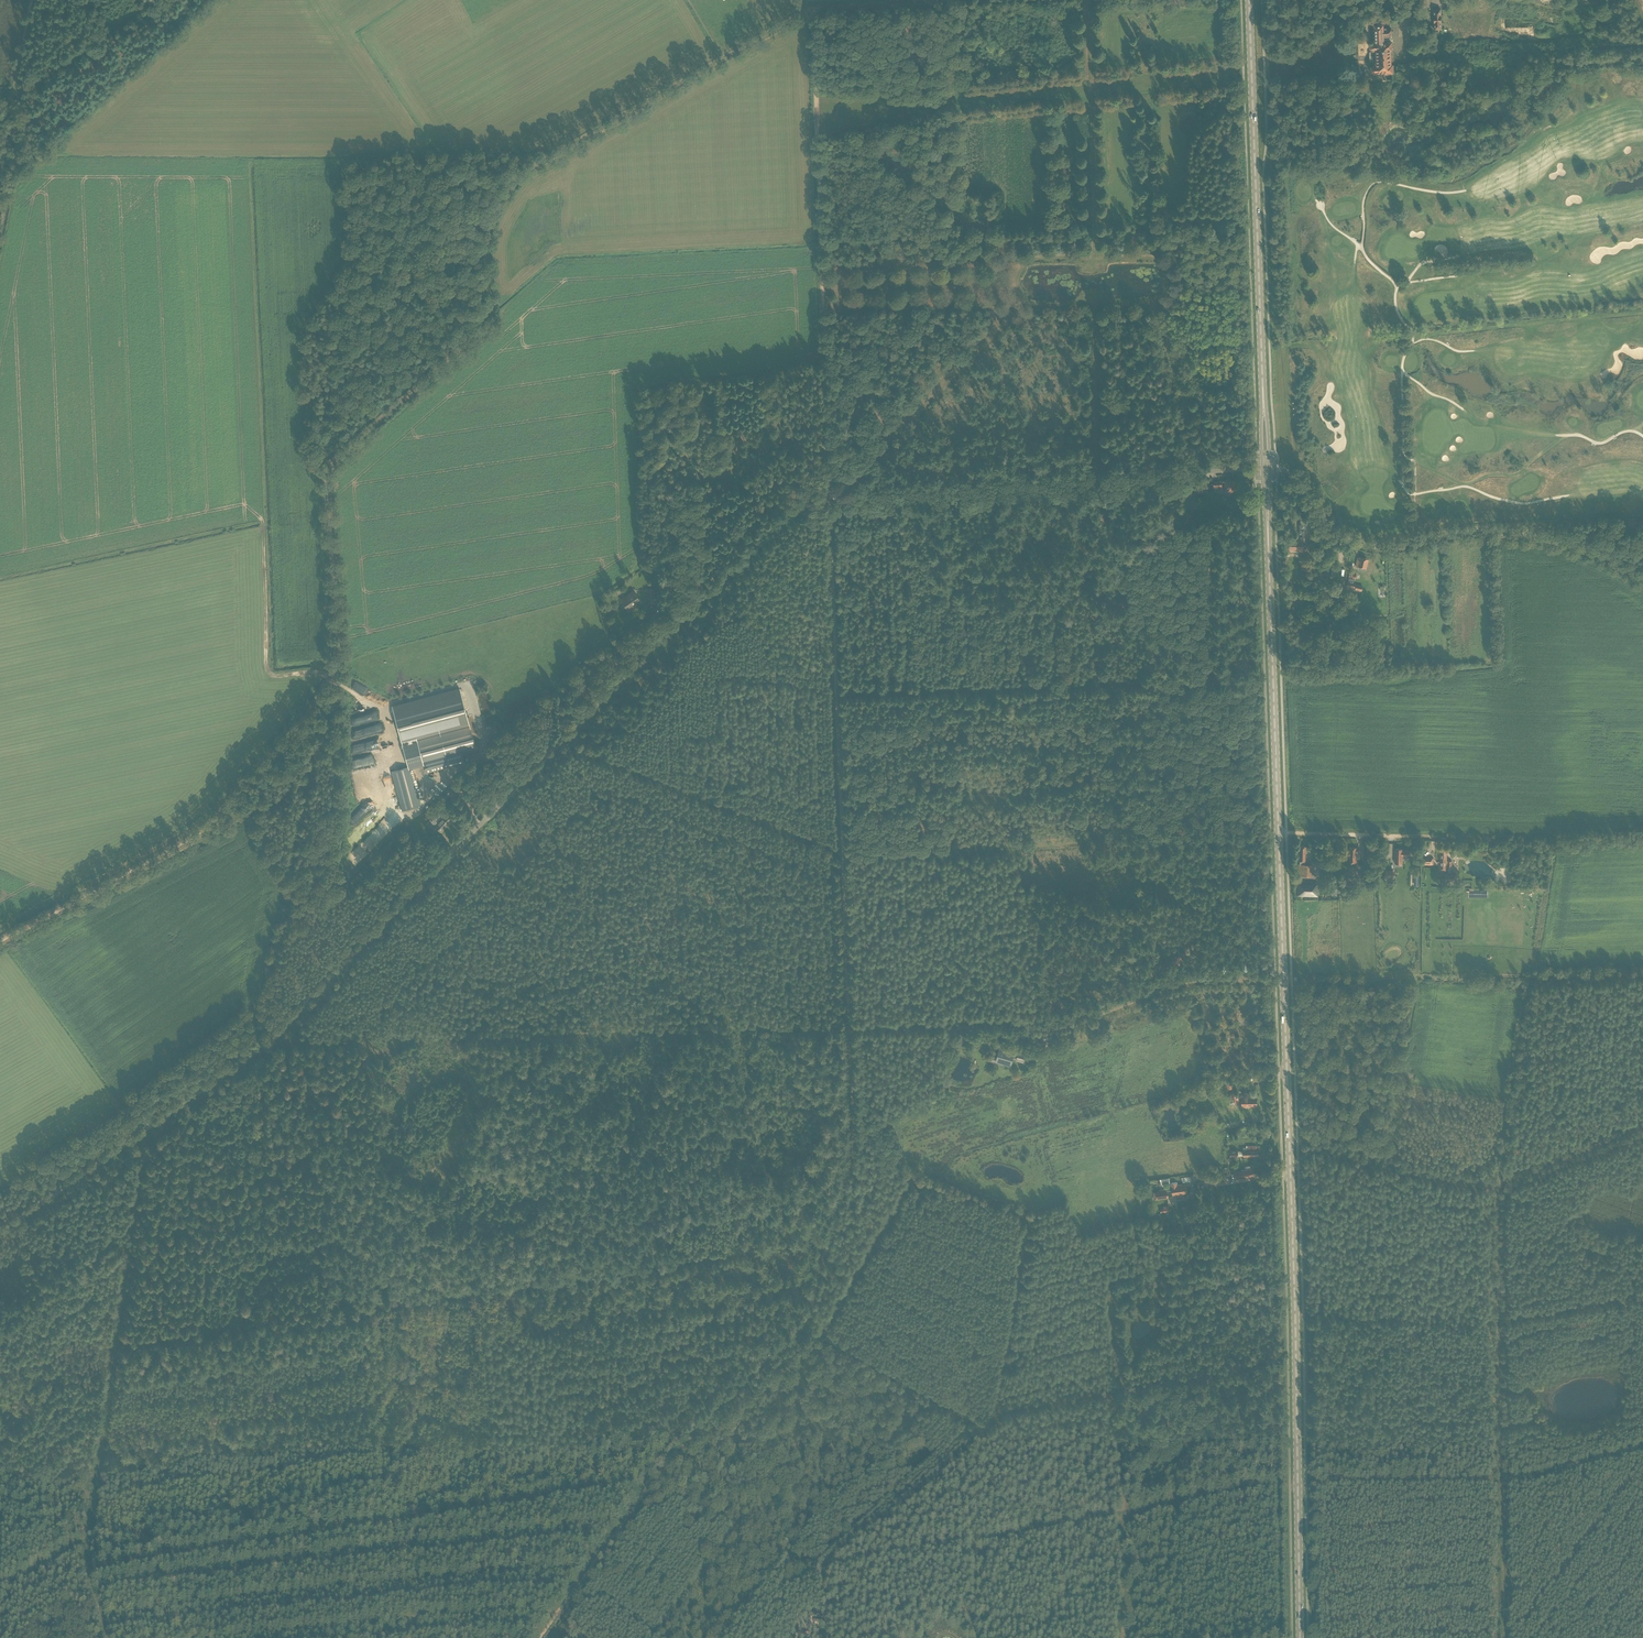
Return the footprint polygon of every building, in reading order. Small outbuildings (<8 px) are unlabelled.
[(1440,9),(1438,9),(1433,10),(1434,29),(1441,29),(1440,9)] [(1391,49),(1390,28),(1382,28),(1382,25),(1380,25),(1379,24),(1377,24),(1376,25),(1371,26),(1372,43),(1370,45),(1370,48),(1372,50),(1373,66),(1371,68),(1371,71),(1373,73),(1393,72),(1393,65),(1390,65),(1390,60),(1391,60),(1390,55),(1390,49),(1391,49)] [(1225,480),(1225,485),(1225,491),(1226,491),(1226,496),(1231,495),(1230,491),(1235,491),(1234,481),(1231,481),(1231,479),(1225,480)] [(1208,480),(1202,480),(1202,488),(1206,488),(1206,491),(1213,490),(1213,487),(1221,487),(1221,481),(1213,482),(1213,483),(1209,484),(1208,480)] [(1290,550),(1295,550),(1302,550),(1302,537),(1299,537),(1299,540),(1290,541),(1290,550)] [(1357,557),(1356,562),(1355,566),(1366,568),(1368,559),(1357,557)] [(1348,582),(1347,586),(1355,588),(1355,590),(1361,591),(1363,585),(1348,582)] [(621,601),(624,606),(628,610),(636,605),(636,606),(641,602),(634,592),(621,601)] [(459,688),(392,706),(402,744),(408,767),(409,766),(409,769),(423,765),(423,762),(425,767),(426,773),(464,762),(463,759),(461,752),(475,749),(469,727),(417,741),(416,740),(469,725),(459,688)] [(360,726),(370,726),(369,716),(356,717),(357,722),(360,722),(360,726)] [(408,767),(391,771),(402,811),(421,805),(416,789),(415,789),(409,769),(409,766),(408,767)] [(370,795),(367,787),(359,789),(361,793),(358,794),(360,798),(370,795)] [(443,794),(447,797),(453,791),(449,788),(443,794)] [(426,824),(431,828),(435,832),(438,829),(440,831),(446,825),(447,825),(452,821),(445,814),(441,818),(434,825),(429,820),(426,824)] [(390,820),(394,826),(402,821),(398,815),(390,820)] [(1349,848),(1349,853),(1349,862),(1356,862),(1356,855),(1360,855),(1360,851),(1356,851),(1356,848),(1349,848)] [(1395,849),(1395,854),(1395,864),(1402,864),(1402,856),(1409,856),(1409,851),(1402,851),(1402,849),(1395,849)] [(1439,866),(1439,870),(1446,870),(1446,865),(1447,865),(1447,867),(1448,867),(1448,868),(1451,868),(1451,867),(1452,867),(1452,861),(1447,861),(1446,861),(1447,850),(1440,850),(1440,856),(1439,866)] [(352,869),(361,861),(353,852),(344,860),(352,869)] [(1299,864),(1298,876),(1304,876),(1311,876),(1311,872),(1305,872),(1305,868),(1304,868),(1305,865),(1299,864)] [(1298,886),(1298,896),(1303,896),(1317,896),(1318,885),(1310,885),(1310,886),(1298,886)] [(1051,1038),(1052,1032),(1038,1032),(1037,1038),(1039,1038),(1038,1041),(1043,1041),(1044,1038),(1051,1038)] [(992,1056),(991,1060),(1011,1065),(1013,1058),(1014,1053),(1010,1052),(1010,1053),(999,1050),(997,1057),(992,1056)] [(1256,1097),(1241,1098),(1238,1098),(1238,1097),(1238,1091),(1230,1092),(1230,1098),(1229,1098),(1229,1104),(1239,1102),(1238,1100),(1241,1100),(1242,1107),(1257,1107),(1256,1097)] [(1256,1145),(1247,1146),(1247,1150),(1243,1150),(1243,1157),(1258,1156),(1258,1150),(1256,1150),(1256,1145)] [(1233,1172),(1234,1179),(1252,1176),(1251,1170),(1233,1172)] [(1187,1193),(1186,1184),(1177,1185),(1176,1182),(1171,1183),(1171,1189),(1171,1190),(1167,1191),(1167,1189),(1159,1190),(1159,1192),(1153,1193),(1154,1200),(1168,1198),(1168,1194),(1172,1193),(1172,1196),(1176,1195),(1176,1199),(1183,1198),(1183,1194),(1187,1193)]
